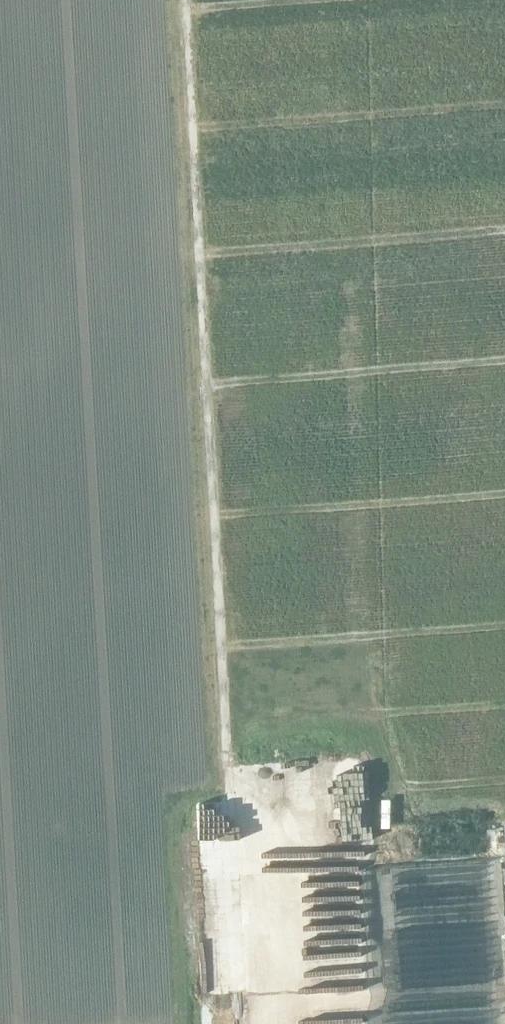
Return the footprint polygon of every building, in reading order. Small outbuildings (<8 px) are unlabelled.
[(336,781),(334,765),(317,767),(319,782),(336,781)] [(287,832),(365,828),(362,780),(323,783),(323,799),(286,801),(287,832)] [(455,926),(442,927),(443,963),(456,962),(455,926)] [(328,960),(297,963),(301,996),(376,988),(376,984),(344,987),(343,972),(329,974),(328,960)] [(472,989),(473,1006),(492,1005),(491,988),(472,989)] [(411,1006),(412,1017),(454,1015),(454,1005),(411,1006)]
